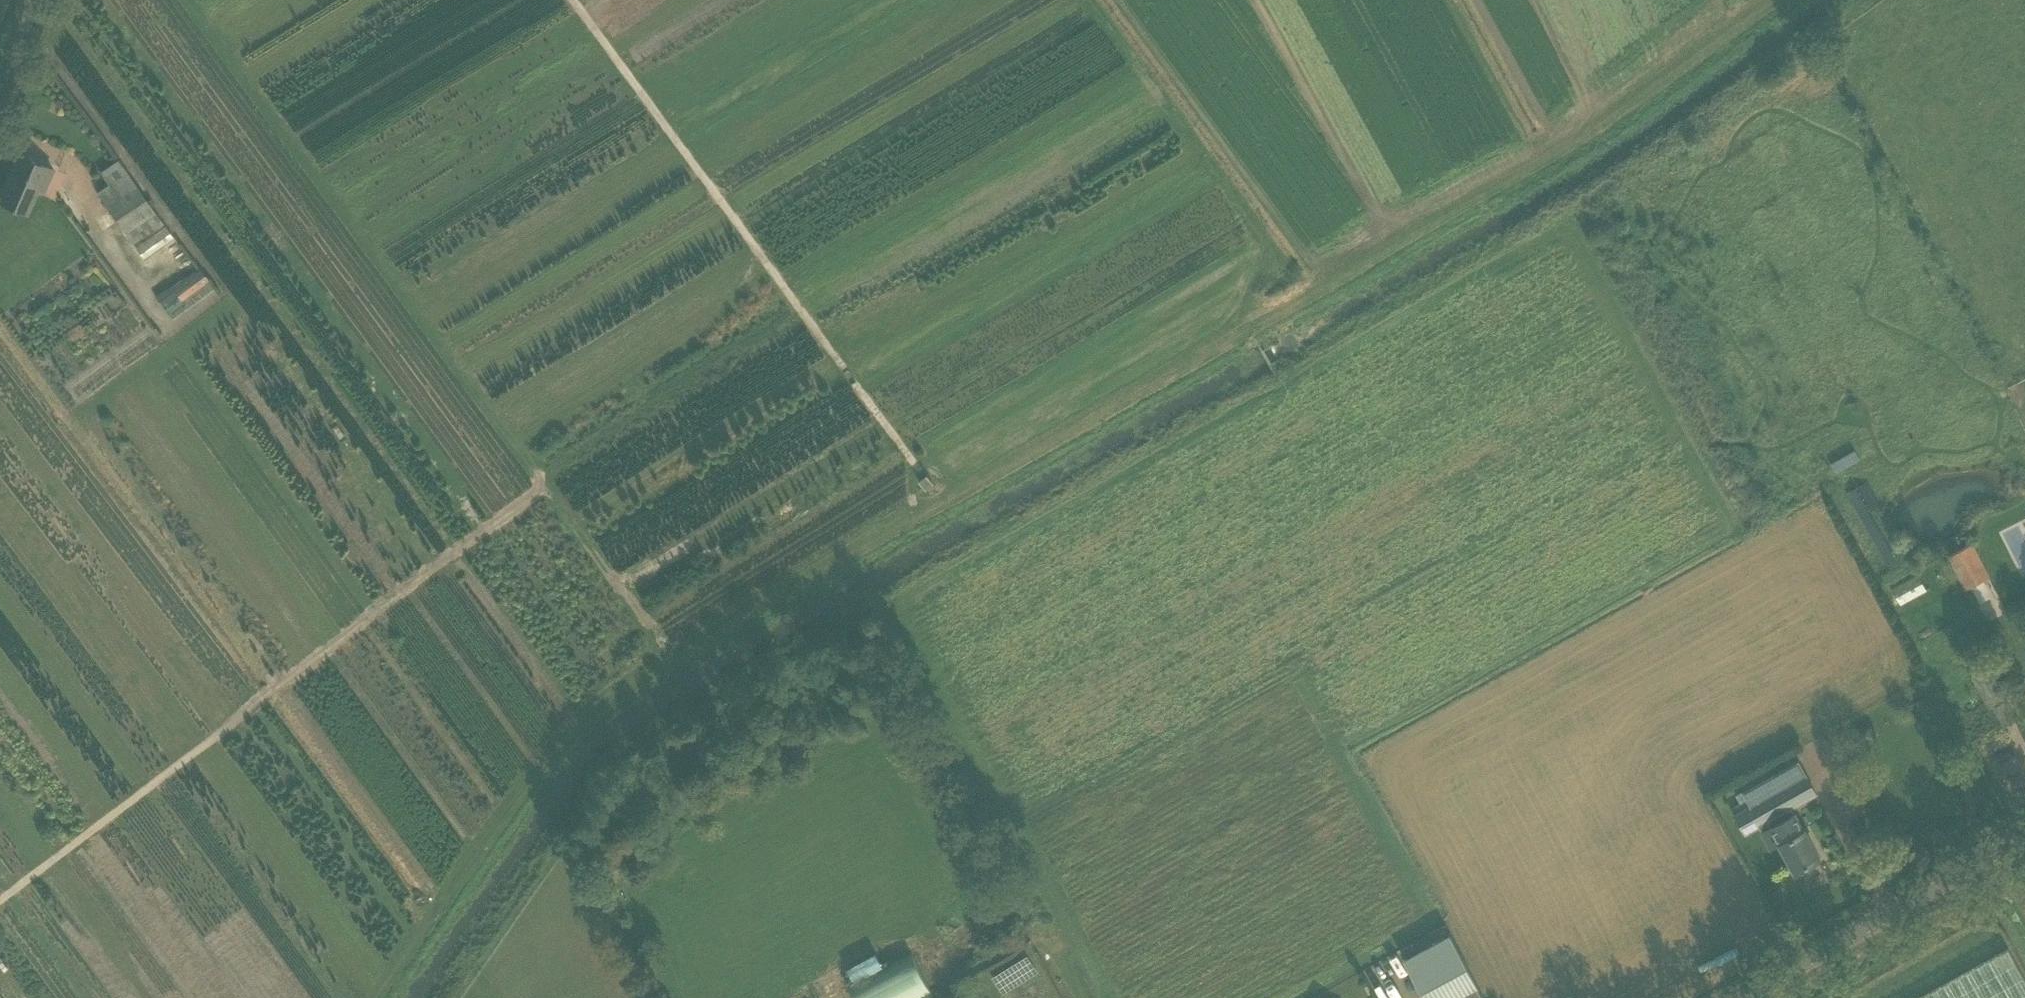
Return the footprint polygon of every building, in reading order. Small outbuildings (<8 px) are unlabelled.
[(54,170),(20,154),(0,201),(28,214),(39,189),(45,192),(54,170)] [(97,192),(132,243),(163,222),(127,171),(107,184),(97,192)] [(200,268),(173,288),(181,301),(209,280),(200,268)] [(934,484),(927,475),(919,481),(926,491),(934,484)] [(1973,543),(1947,556),(1965,590),(1990,577),(1973,543)] [(1917,573),(1892,588),(1901,602),(1925,586),(1917,573)] [(1771,848),(1781,843),(1796,871),(1798,870),(1799,870),(1801,872),(1809,868),(1807,865),(1810,864),(1821,858),(1806,829),(1804,830),(1796,814),(1795,813),(1792,808),(1817,794),(1806,772),(1800,761),(1743,792),(1749,804),(1743,808),(1734,813),(1746,834),(1768,821),(1770,825),(1761,830),(1771,848)] [(1424,997),(1484,997),(1478,986),(1451,934),(1403,958),(1424,997)] [(1919,997),(2024,997),(2024,978),(2009,949),(1919,997)] [(876,951),(846,965),(853,979),(882,964),(876,951)] [(855,997),(920,997),(931,993),(911,955),(849,987),(855,997)]
